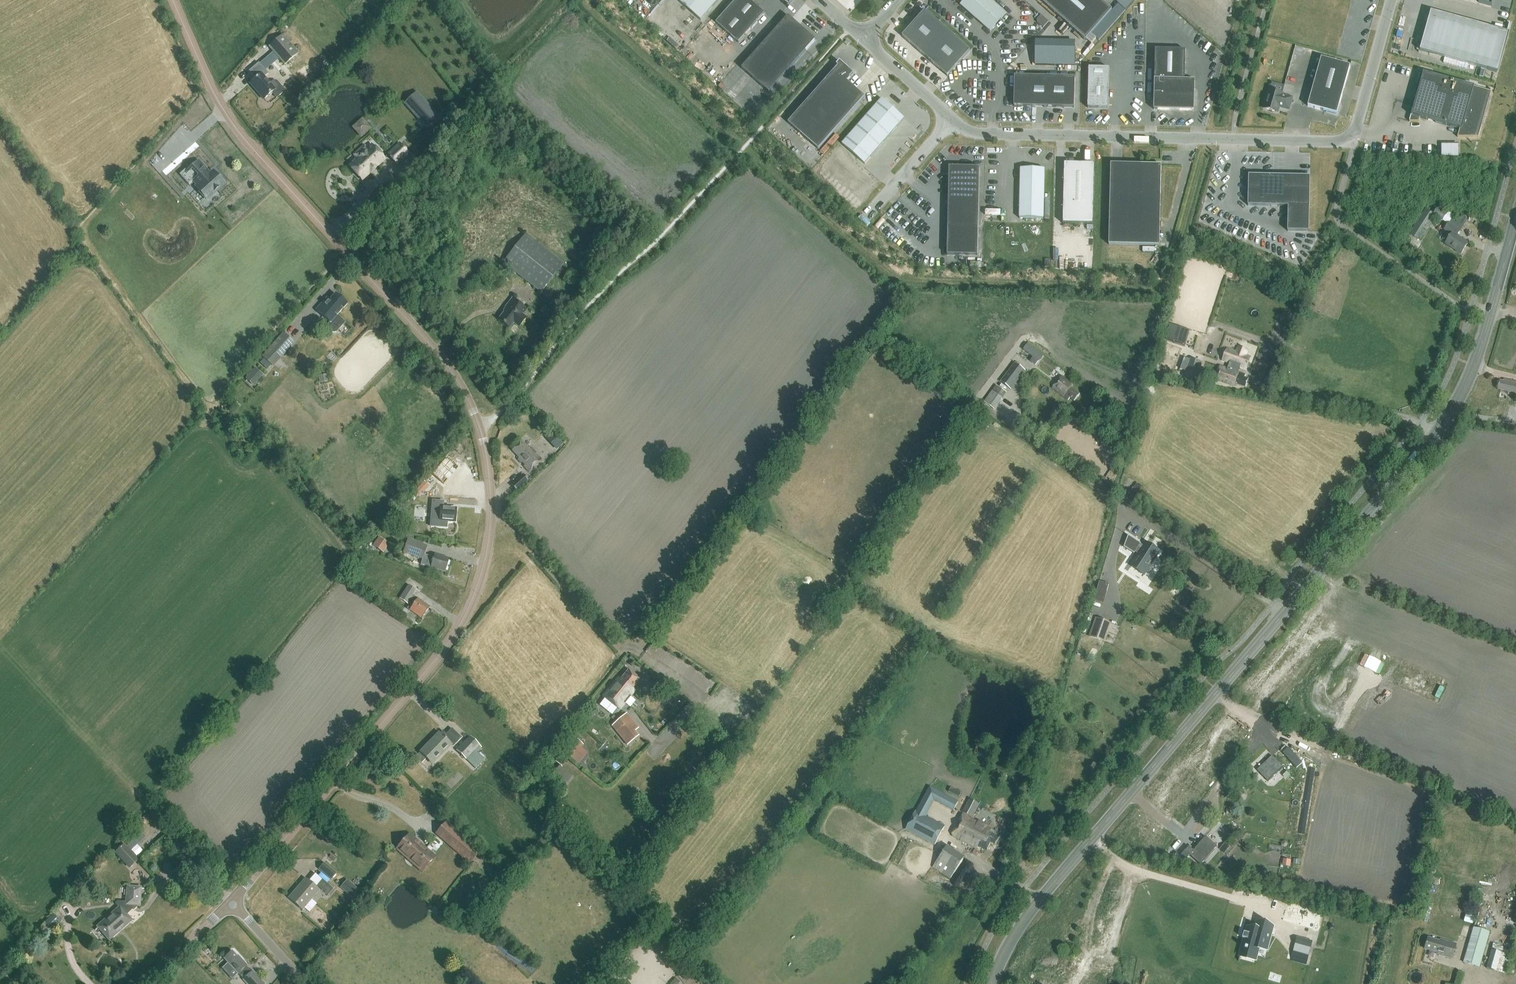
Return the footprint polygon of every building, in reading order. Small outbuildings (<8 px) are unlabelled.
[(719,0),(679,0),(678,0),(701,20),(719,0)] [(750,0),(737,0),(716,23),(739,43),(765,13),(750,0)] [(991,0),(965,0),(960,5),(990,32),(1006,14),(991,0)] [(1086,41),(1112,11),(1100,0),(1039,0),(1086,41)] [(925,11),(902,36),(947,76),(970,51),(925,11)] [(1507,33),(1430,11),(1420,51),(1496,72),(1507,33)] [(1041,15),(1037,19),(1037,22),(1043,28),(1049,22),(1041,15)] [(795,22),(788,16),(742,68),(762,86),(769,92),(807,49),(808,48),(815,40),(804,29),(796,23),(795,22)] [(284,65),(298,53),(282,35),(269,46),(284,65)] [(1071,65),(1071,40),(1029,40),(1029,65),(1071,65)] [(1186,50),(1155,49),(1154,110),(1194,111),(1195,80),(1185,80),(1186,50)] [(1308,106),(1337,114),(1350,66),(1321,58),(1308,106)] [(817,150),(865,97),(847,80),(853,74),(840,61),(836,65),(838,67),(787,122),(817,150)] [(256,79),(250,83),(264,99),(271,93),(276,98),(283,92),(283,89),(276,81),(273,81),(270,84),(264,77),(268,74),(259,63),(249,71),(256,79)] [(1109,68),(1089,68),(1088,108),(1108,109),(1109,68)] [(1458,136),(1457,137),(1478,137),(1492,89),(1491,89),(1490,91),(1423,73),(1416,97),(1409,122),(1420,122),(1419,122),(1420,118),(1461,130),(1460,136),(1458,136)] [(1015,76),(1014,106),(1074,108),(1075,77),(1015,76)] [(1282,95),(1282,94),(1270,90),(1268,97),(1266,96),(1264,103),(1266,104),(1264,109),(1277,112),(1278,108),(1289,110),(1292,98),(1282,95)] [(421,120),(428,128),(439,118),(426,104),(420,98),(412,105),(424,118),(421,120)] [(904,119),(882,99),(842,144),(864,164),(904,119)] [(197,129),(205,121),(195,110),(186,117),(188,119),(185,122),(189,128),(193,125),(197,129)] [(363,136),(374,126),(365,116),(354,126),(363,136)] [(400,144),(388,155),(396,164),(408,153),(400,144)] [(1440,156),(1457,156),(1457,144),(1439,144),(1440,156)] [(349,166),(362,179),(384,159),(372,146),(367,150),(364,147),(357,154),(359,157),(349,166)] [(196,187),(207,199),(224,184),(223,182),(224,181),(220,177),(219,178),(213,171),(210,174),(199,161),(192,167),(190,165),(191,165),(190,165),(179,174),(189,185),(193,181),(197,186),(196,187)] [(1093,224),(1094,164),(1064,163),(1063,224),(1093,224)] [(1159,246),(1161,165),(1111,164),(1109,245),(1159,246)] [(977,256),(979,168),(948,167),(947,256),(977,256)] [(1043,219),(1044,194),(1044,169),(1020,168),(1019,219),(1043,219)] [(1309,232),(1310,177),(1248,176),(1248,206),(1288,207),(1288,232),(1309,232)] [(1447,215),(1437,208),(1433,214),(1442,221),(1447,215)] [(1416,238),(1432,213),(1426,209),(1409,233),(1416,238)] [(1452,235),(1445,244),(1461,254),(1468,244),(1457,236),(1460,231),(1449,223),(1444,230),(1452,235)] [(563,263),(525,233),(503,262),(541,292),(563,263)] [(328,297),(327,296),(316,309),(330,322),(328,324),(327,327),(328,329),(332,332),(334,332),(336,332),(345,322),(337,315),(347,304),(335,293),(329,301),(326,298),(328,297)] [(527,309),(512,297),(505,307),(506,309),(498,319),(509,328),(513,323),(519,327),(526,317),(523,314),(527,309)] [(1170,324),(1166,339),(1180,343),(1184,328),(1170,324)] [(295,343),(283,332),(262,357),(274,367),(295,343)] [(1205,333),(1200,347),(1216,352),(1221,338),(1205,333)] [(1196,381),(1203,363),(1190,359),(1184,377),(1196,381)] [(1015,363),(1000,382),(1011,390),(1026,371),(1015,363)] [(1246,375),(1220,366),(1215,380),(1233,387),(1234,384),(1245,388),(1248,379),(1245,378),(1246,375)] [(256,368),(249,375),(257,382),(263,375),(256,368)] [(327,374),(318,375),(319,382),(328,381),(327,374)] [(1074,401),(1079,394),(1070,387),(1072,385),(1061,376),(1052,387),(1068,400),(1069,398),(1074,401)] [(1504,379),(1503,381),(1500,380),(1497,389),(1509,392),(1508,394),(1515,396),(1515,382),(1504,379)] [(992,391),(984,402),(994,410),(1003,398),(992,391)] [(557,437),(551,443),(556,449),(563,443),(557,437)] [(517,459),(529,472),(542,460),(530,447),(529,449),(522,441),(512,450),(519,458),(517,459)] [(528,480),(523,474),(511,485),(516,491),(528,480)] [(448,485),(453,489),(458,483),(453,479),(448,485)] [(424,481),(418,488),(423,493),(429,486),(424,481)] [(432,501),(430,526),(447,528),(447,522),(455,523),(456,508),(443,507),(443,502),(432,501)] [(423,519),(406,518),(405,527),(422,528),(423,519)] [(373,543),(378,547),(384,539),(379,535),(373,543)] [(1128,536),(1124,547),(1134,554),(1135,552),(1139,555),(1134,562),(1147,570),(1159,551),(1146,543),(1142,549),(1139,547),(1141,544),(1128,535),(1128,536)] [(422,558),(421,564),(444,571),(449,558),(434,554),(433,557),(424,554),(426,546),(407,538),(402,551),(422,558)] [(416,590),(408,585),(399,598),(407,604),(408,602),(413,595),(416,590)] [(1097,589),(1094,601),(1104,603),(1107,592),(1097,589)] [(429,607),(417,598),(413,595),(408,602),(412,605),(412,606),(410,604),(407,608),(421,618),(429,607)] [(1107,621),(1096,617),(1089,636),(1101,640),(1107,621)] [(618,677),(603,697),(619,710),(635,691),(632,689),(640,679),(628,670),(620,679),(618,677)] [(611,726),(627,745),(638,736),(634,732),(639,728),(627,714),(611,726)] [(420,753),(415,757),(421,763),(426,758),(426,759),(429,755),(435,761),(451,745),(453,747),(461,738),(451,728),(443,737),(439,733),(419,753),(420,753)] [(570,760),(583,745),(572,735),(559,751),(570,760)] [(482,748),(470,736),(456,750),(475,769),(484,760),(476,753),(482,748)] [(1273,756),(1258,770),(1269,782),(1284,768),(1273,756)] [(915,811),(906,830),(935,845),(945,826),(923,815),(932,797),(954,808),(958,801),(929,786),(916,811),(915,811)] [(979,804),(969,799),(962,812),(972,817),(979,804)] [(999,837),(989,832),(990,830),(967,817),(956,837),(976,848),(977,846),(987,851),(991,843),(994,845),(999,837)] [(552,818),(544,827),(551,832),(558,824),(552,818)] [(443,840),(444,839),(465,858),(475,847),(446,822),(436,834),(443,840)] [(421,872),(435,857),(409,834),(396,849),(421,872)] [(1189,846),(1181,856),(1186,860),(1190,856),(1200,865),(1217,846),(1205,836),(1193,850),(1189,846)] [(129,869),(139,860),(124,844),(114,853),(129,869)] [(963,858),(946,847),(933,867),(949,878),(963,858)] [(336,873),(324,863),(318,870),(331,880),(336,873)] [(193,885),(197,882),(190,875),(186,879),(193,885)] [(288,898),(302,910),(318,890),(305,879),(288,898)] [(333,889),(321,879),(316,885),(327,895),(333,889)] [(347,880),(340,888),(352,899),(359,891),(347,880)] [(127,888),(126,896),(128,896),(127,902),(118,901),(115,903),(120,908),(95,930),(99,927),(109,939),(113,936),(113,935),(131,920),(126,915),(138,904),(139,904),(140,889),(144,889),(144,888),(128,887),(128,888),(127,888)] [(1433,904),(1426,902),(1423,901),(1419,913),(1430,916),(1433,904)] [(1477,923),(1479,916),(1470,913),(1467,920),(1477,923)] [(52,930),(61,921),(53,914),(44,923),(52,930)] [(1244,941),(1239,961),(1243,948),(1245,949),(1245,950),(1248,951),(1248,949),(1257,952),(1256,953),(1257,953),(1259,946),(1266,948),(1265,949),(1266,949),(1273,926),(1257,922),(1255,930),(1247,928),(1246,933),(1244,932),(1244,933),(1246,934),(1244,940),(1242,939),(1242,940),(1244,941)] [(1490,932),(1473,927),(1463,963),(1480,967),(1490,932)] [(1436,952),(1451,956),(1455,942),(1440,938),(1439,939),(1427,936),(1424,947),(1436,951),(1436,952)] [(1313,941),(1297,937),(1291,961),(1306,965),(1313,941)] [(265,983),(253,970),(252,972),(246,966),(247,965),(238,955),(237,956),(232,950),(224,958),(238,973),(244,979),(243,979),(248,983),(265,983)] [(1491,950),(1486,968),(1505,973),(1510,955),(1491,950)] [(1118,981),(1089,975),(1088,983),(1117,983),(1118,981)]
